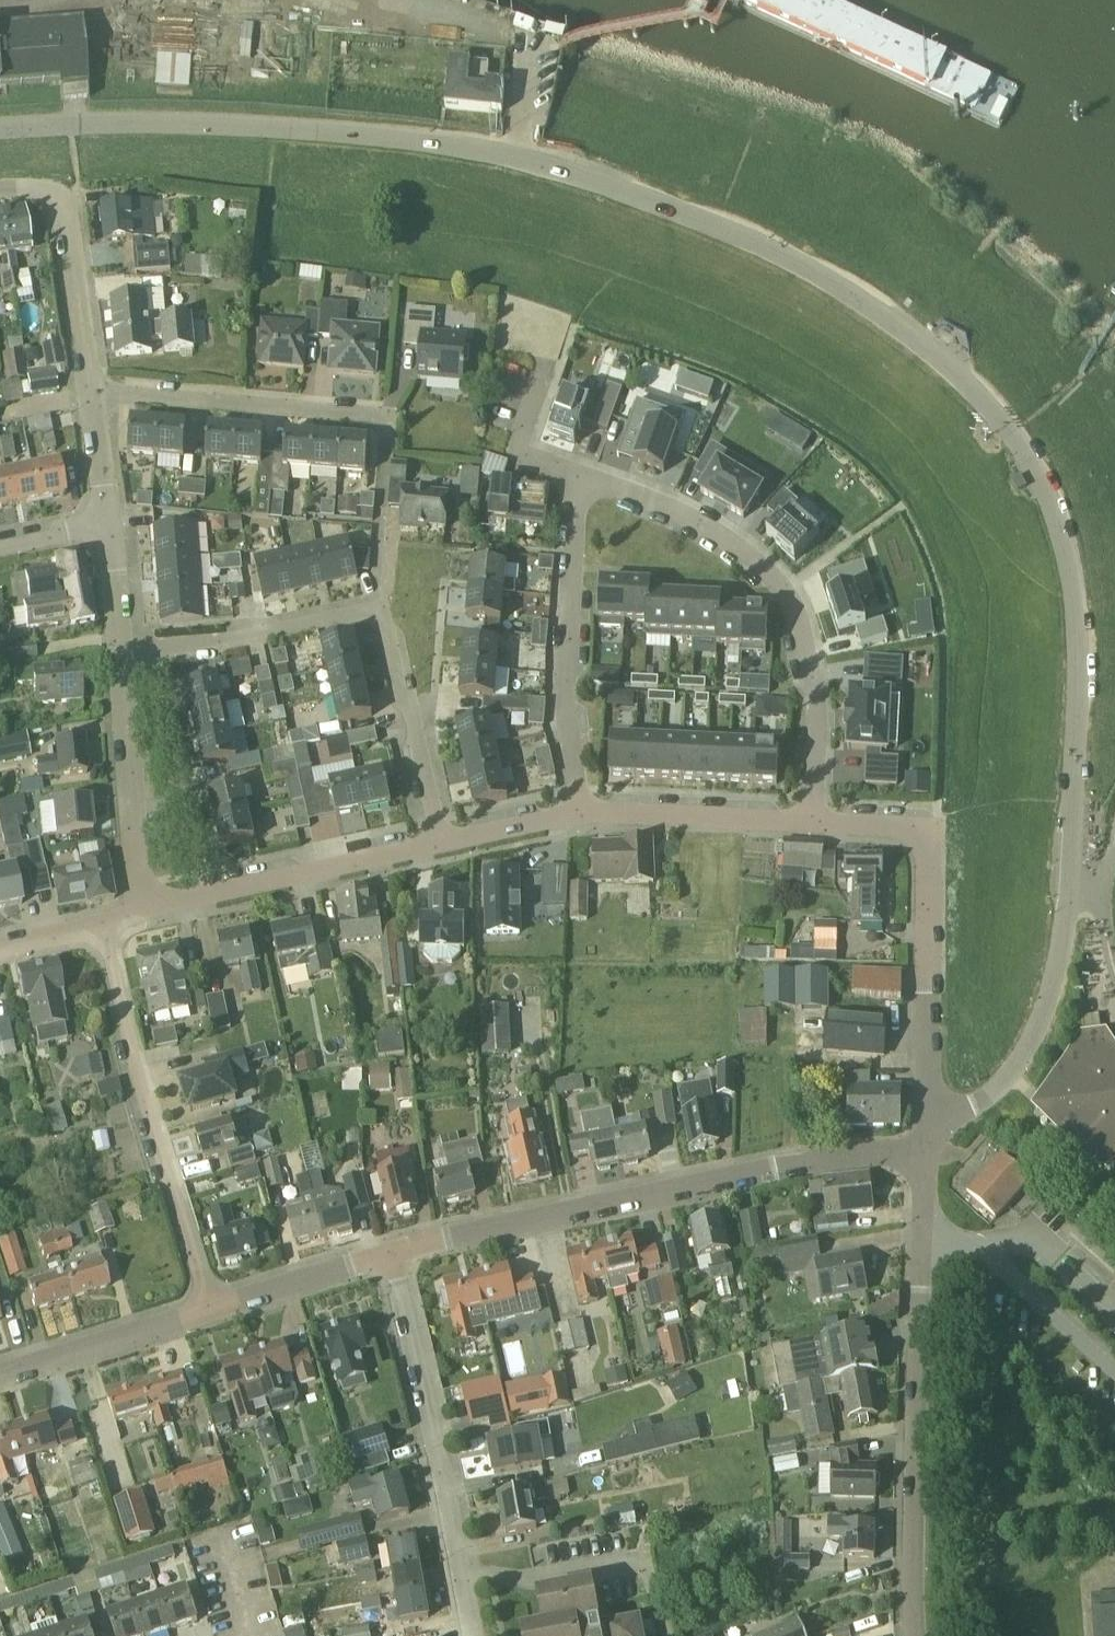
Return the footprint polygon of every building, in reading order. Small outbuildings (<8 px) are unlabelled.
[(680,2),(1114,247),(1114,162),(827,0),(682,0),(680,2)] [(81,22),(0,28),(0,87),(60,82),(62,100),(87,98),(81,22)] [(158,52),(158,83),(192,83),(192,52),(158,52)] [(446,108),(502,113),(505,85),(488,84),(489,66),(450,63),(446,108)] [(143,188),(131,189),(131,197),(143,196),(143,188)] [(103,209),(99,210),(100,223),(105,224),(106,243),(135,241),(137,273),(172,270),(170,246),(144,249),(143,240),(155,239),(152,202),(132,204),(103,206),(103,209)] [(247,207),(231,205),(229,218),(245,219),(247,207)] [(24,209),(0,213),(7,256),(11,275),(14,293),(24,291),(20,273),(18,274),(15,254),(31,252),(24,209)] [(203,258),(202,278),(223,279),(224,260),(203,258)] [(254,263),(253,276),(264,277),(265,264),(254,263)] [(349,274),(347,287),(367,289),(369,276),(349,274)] [(11,275),(2,277),(5,295),(14,293),(11,275)] [(148,293),(148,297),(112,300),(117,357),(153,354),(152,340),(164,338),(165,353),(195,350),(192,316),(162,318),(162,313),(166,313),(164,291),(148,293)] [(322,303),(322,312),(319,337),(334,339),(331,371),(374,375),(378,331),(347,329),(349,305),(322,303)] [(417,356),(421,356),(419,379),(463,382),(464,370),(466,371),(467,365),(464,365),(467,338),(435,335),(436,311),(408,309),(405,346),(418,347),(417,356)] [(304,369),(307,338),(319,339),(319,337),(322,312),(308,311),(307,327),(263,324),(260,365),(304,369)] [(59,344),(41,347),(45,370),(63,367),(59,344)] [(27,381),(23,353),(2,356),(6,384),(27,381)] [(55,374),(29,377),(32,396),(58,393),(55,374)] [(698,379),(692,395),(709,401),(714,385),(698,379)] [(575,445),(591,402),(566,393),(550,436),(575,445)] [(601,410),(595,427),(607,432),(614,415),(618,403),(606,398),(601,410)] [(638,401),(627,430),(643,435),(634,462),(665,473),(679,431),(684,417),(655,407),(638,401)] [(774,416),(767,432),(810,450),(817,434),(774,416)] [(28,422),(31,435),(39,434),(43,453),(55,450),(49,418),(28,422)] [(129,455),(157,457),(160,423),(132,420),(129,455)] [(160,423),(157,457),(184,459),(188,425),(160,423)] [(207,461),(234,463),(238,429),(210,427),(207,461)] [(238,429),(234,463),(259,466),(255,518),(268,519),(274,456),(263,455),(266,432),(238,429)] [(274,456),(268,519),(271,519),(271,517),(280,517),(281,505),(285,505),(285,495),(289,495),(291,468),(311,470),(315,436),(287,434),(285,457),(274,456)] [(315,436),(311,470),(339,472),(342,438),(315,436)] [(0,441),(4,461),(16,458),(12,438),(0,441)] [(342,438),(339,472),(366,475),(370,441),(342,438)] [(713,448),(698,473),(709,480),(701,493),(716,502),(730,510),(744,519),(762,489),(761,489),(735,473),(741,464),(713,448)] [(487,456),(483,472),(504,476),(508,460),(487,456)] [(408,481),(410,462),(394,460),(392,479),(408,481)] [(59,463),(33,468),(39,501),(65,496),(59,463)] [(33,468),(7,474),(13,507),(39,501),(33,468)] [(463,468),(462,497),(479,497),(481,469),(463,468)] [(0,475),(0,509),(13,507),(7,474),(0,475)] [(180,481),(179,496),(193,497),(194,482),(180,481)] [(194,482),(193,497),(206,498),(207,484),(194,482)] [(548,490),(495,484),(491,521),(493,521),(493,520),(543,525),(544,525),(548,492),(548,490)] [(446,529),(449,495),(431,494),(431,490),(405,488),(401,529),(419,531),(419,527),(446,529)] [(768,536),(796,561),(820,533),(794,510),(800,503),(786,491),(768,510),(781,522),(768,536)] [(139,494),(138,508),(153,509),(154,495),(139,494)] [(361,509),(374,510),(376,496),(362,494),(361,509)] [(341,496),(340,513),(359,513),(359,497),(341,496)] [(322,502),(321,517),(335,518),(336,503),(322,502)] [(240,515),(229,516),(230,528),(241,528),(240,515)] [(155,527),(158,560),(199,556),(196,524),(155,527)] [(277,529),(270,531),(272,539),(279,537),(277,529)] [(350,539),(318,546),(327,586),(359,579),(356,569),(352,548),(350,539)] [(318,546),(286,553),(295,593),(327,586),(318,546)] [(255,559),(260,586),(263,600),(295,593),(286,553),(255,559)] [(23,603),(23,605),(89,592),(83,555),(55,560),(56,569),(25,574),(29,602),(23,603)] [(227,557),(228,571),(242,569),(241,555),(227,557)] [(199,556),(158,560),(160,592),(201,589),(199,556)] [(555,559),(540,558),(539,571),(554,572),(555,559)] [(470,590),(504,594),(516,595),(519,568),(506,567),(506,566),(473,562),(470,590)] [(836,596),(828,599),(831,610),(840,637),(857,631),(862,647),(889,637),(884,621),(867,626),(859,603),(876,597),(865,564),(829,575),(836,596)] [(627,583),(604,582),(603,582),(600,629),(624,630),(626,602),(627,583)] [(650,585),(628,584),(627,583),(626,602),(624,630),(625,630),(626,622),(648,623),(647,638),(648,638),(650,601),(650,586),(650,585)] [(674,596),(652,595),(651,595),(652,586),(650,586),(650,601),(648,638),(671,640),(673,600),(674,596)] [(230,588),(230,599),(245,598),(244,587),(230,588)] [(201,589),(160,592),(163,625),(204,621),(201,589)] [(504,594),(470,590),(468,618),(501,621),(504,594)] [(89,592),(23,605),(27,629),(70,623),(70,626),(95,622),(89,592)] [(673,600),(671,640),(695,641),(697,600),(697,597),(674,596),(673,600)] [(697,597),(695,641),(697,641),(718,642),(719,642),(720,608),(722,608),(722,606),(722,599),(722,598),(721,598),(699,597),(697,597)] [(718,644),(718,647),(741,648),(742,648),(744,610),(722,608),(720,608),(719,642),(718,642),(718,644)] [(769,611),(746,610),(744,610),(742,648),(741,648),(741,654),(766,655),(767,646),(769,611)] [(535,622),(533,635),(548,636),(549,623),(535,622)] [(322,642),(328,670),(361,663),(355,635),(322,642)] [(533,635),(532,648),(547,649),(548,636),(533,635)] [(465,640),(463,668),(497,671),(500,643),(465,640)] [(0,647),(0,665),(19,662),(17,645),(0,647)] [(287,650),(273,654),(276,668),(289,665),(287,650)] [(865,658),(864,685),(901,688),(903,660),(865,658)] [(225,665),(225,666),(227,673),(228,681),(253,676),(250,660),(225,665)] [(361,663),(328,670),(334,697),(367,690),(361,663)] [(34,669),(15,670),(16,686),(35,685),(37,705),(83,701),(80,665),(34,669)] [(269,668),(256,671),(259,686),(262,685),(265,697),(275,695),(269,668)] [(495,699),(495,696),(497,671),(463,668),(461,695),(486,698),(495,699)] [(593,683),(606,684),(607,670),(594,669),(593,683)] [(197,671),(186,674),(188,686),(199,683),(198,677),(197,671)] [(293,677),(279,681),(282,695),(295,692),(293,677)] [(645,687),(646,678),(632,678),(632,686),(645,687)] [(645,687),(658,688),(659,679),(646,678),(645,687)] [(751,678),(741,678),(740,692),(750,692),(751,678)] [(187,686),(192,713),(226,706),(236,704),(233,692),(223,695),(220,679),(199,683),(188,686),(187,686)] [(692,681),(680,680),(679,689),(692,689),(692,681)] [(706,681),(692,681),(692,689),(706,690),(706,681)] [(739,692),(739,683),(727,682),(727,691),(739,692)] [(367,690),(334,697),(340,724),(373,717),(367,690)] [(634,694),(610,692),(609,705),(633,706),(634,694)] [(848,715),(847,727),(848,727),(848,731),(850,732),(849,749),(848,748),(848,750),(850,750),(868,751),(867,785),(897,786),(898,760),(881,759),(881,754),(881,752),(886,752),(888,752),(888,751),(887,750),(887,747),(898,748),(901,699),(890,699),(890,696),(891,694),(889,694),(887,694),(881,694),(853,692),(851,692),(851,694),(852,694),(851,711),(849,711),(849,715),(848,715)] [(649,703),(662,704),(663,695),(650,694),(649,703)] [(275,695),(265,697),(262,698),(265,713),(278,710),(275,695)] [(676,695),(663,695),(662,704),(676,704),(676,695)] [(697,696),(696,705),(709,706),(710,697),(697,696)] [(720,698),(720,706),(733,707),(734,698),(720,698)] [(733,707),(746,708),(747,699),(734,698),(733,707)] [(532,699),(531,712),(545,714),(546,700),(532,699)] [(771,701),(759,700),(758,719),(767,719),(771,716),(771,701)] [(226,706),(192,713),(198,740),(231,733),(226,706)] [(531,712),(530,726),(544,727),(545,714),(531,712)] [(457,726),(463,753),(496,746),(491,719),(457,726)] [(319,728),(304,731),(307,745),(322,741),(319,728)] [(376,729),(349,735),(352,748),(379,743),(376,729)] [(231,733),(198,740),(204,767),(237,760),(231,733)] [(27,736),(0,741),(0,766),(32,760),(27,736)] [(635,778),(637,740),(613,738),(611,777),(635,778)] [(57,741),(58,758),(37,760),(39,778),(60,776),(87,773),(84,739),(57,741)] [(754,739),(754,746),(731,744),(729,783),(753,784),(755,739),(754,739)] [(780,740),(755,739),(753,784),(777,785),(780,740)] [(659,779),(660,741),(637,740),(635,778),(659,779)] [(682,780),(684,742),(660,741),(659,779),(682,780)] [(708,743),(684,742),(682,780),(706,782),(708,743)] [(729,783),(731,744),(708,743),(706,782),(729,783)] [(294,747),(293,748),(296,760),(299,774),(312,771),(309,758),(309,757),(307,745),(294,747)] [(496,746),(463,753),(469,780),(502,773),(496,746)] [(550,749),(536,752),(539,765),(553,762),(550,749)] [(263,768),(277,765),(274,752),(260,756),(263,768)] [(277,765),(263,768),(267,785),(286,781),(291,803),(292,803),(296,802),(305,800),(299,774),(296,760),(277,765)] [(553,762),(539,765),(542,778),(556,775),(553,762)] [(309,818),(336,813),(337,817),(364,811),(357,778),(316,787),(312,771),(299,774),(305,800),(309,818)] [(385,772),(357,778),(364,811),(392,805),(385,772)] [(502,773),(469,780),(475,808),(508,800),(519,797),(516,786),(506,788),(502,773)] [(929,778),(909,778),(908,794),(929,795),(929,778)] [(41,779),(21,781),(23,792),(43,790),(41,779)] [(210,792),(216,820),(249,813),(243,785),(210,792)] [(17,817),(17,818),(27,815),(24,798),(0,803),(0,820),(17,817)] [(309,818),(305,800),(296,802),(292,803),(298,831),(311,828),(309,818)] [(90,801),(53,805),(56,835),(93,832),(90,801)] [(249,813),(216,820),(222,847),(255,840),(249,813)] [(0,820),(0,823),(6,849),(23,846),(17,818),(17,817),(0,820)] [(309,821),(314,841),(332,837),(327,817),(309,821)] [(39,840),(23,844),(23,846),(29,872),(45,868),(39,840)] [(785,840),(782,868),(804,870),(822,871),(825,844),(785,840)] [(655,883),(653,841),(624,842),(624,844),(595,845),(596,883),(626,882),(626,884),(655,883)] [(79,864),(80,866),(52,872),(59,907),(87,902),(87,905),(115,899),(107,858),(79,864)] [(845,859),(845,868),(840,868),(839,883),(854,883),(854,879),(884,879),(884,859),(845,859)] [(23,904),(15,867),(0,871),(0,909),(23,904)] [(493,873),(486,874),(488,935),(521,934),(520,914),(523,914),(522,900),(520,900),(519,873),(512,873),(512,868),(493,869),(493,873)] [(782,868),(780,891),(802,893),(804,870),(782,868)] [(546,870),(545,888),(567,889),(568,871),(546,870)] [(854,883),(854,924),(883,924),(884,879),(854,879),(854,883)] [(571,885),(571,920),(589,922),(589,885),(571,885)] [(428,887),(420,887),(420,913),(428,913),(428,887)] [(378,915),(375,888),(338,893),(341,919),(340,920),(343,944),(384,939),(381,914),(378,915)] [(421,949),(426,949),(426,954),(434,963),(455,963),(464,955),(463,949),(465,949),(465,918),(459,918),(460,889),(431,889),(431,917),(422,917),(421,949)] [(397,920),(383,922),(388,989),(402,988),(397,920)] [(792,947),(792,962),(815,963),(828,963),(829,922),(816,922),(815,948),(792,947)] [(273,928),(280,960),(282,972),(307,967),(310,979),(336,973),(329,941),(315,944),(310,924),(293,927),(293,924),(273,928)] [(226,969),(240,966),(246,996),(262,993),(256,963),(262,962),(259,947),(253,948),(250,933),(220,939),(226,969)] [(413,945),(401,947),(403,979),(404,989),(416,988),(413,945)] [(180,947),(162,951),(164,964),(159,966),(161,978),(164,978),(172,1012),(191,1008),(184,974),(186,974),(180,947)] [(767,959),(767,948),(741,947),(741,958),(767,959)] [(164,964),(162,951),(137,957),(143,983),(145,982),(152,1016),(172,1012),(164,978),(161,978),(159,966),(164,964)] [(66,1004),(57,963),(18,971),(24,999),(27,999),(34,1031),(36,1030),(39,1046),(68,1040),(64,1025),(66,1024),(62,1005),(66,1004)] [(853,999),(887,1003),(902,1004),(903,974),(854,972),(853,999)] [(828,973),(766,973),(766,1010),(829,1010),(828,973)] [(207,997),(207,998),(214,1032),(231,1029),(225,994),(207,997)] [(484,1055),(511,1055),(510,1005),(483,1005),(484,1055)] [(768,1011),(739,1011),(739,1046),(768,1046),(768,1011)] [(831,1015),(827,1050),(882,1055),(885,1020),(831,1015)] [(0,1021),(0,1047),(2,1057),(16,1054),(14,1043),(9,1019),(0,1021)] [(176,1029),(154,1034),(157,1049),(179,1044),(176,1029)] [(405,1032),(378,1035),(380,1056),(407,1053),(405,1032)] [(1113,1056),(1107,1033),(1085,1035),(1038,1109),(1101,1169),(1114,1168),(1114,1059),(1113,1056)] [(231,1080),(250,1075),(243,1052),(206,1063),(210,1074),(182,1083),(191,1112),(237,1098),(231,1080)] [(316,1054),(296,1058),(299,1075),(319,1072),(316,1054)] [(100,1055),(86,1058),(91,1079),(104,1076),(100,1055)] [(719,1094),(735,1095),(735,1067),(719,1066),(719,1094)] [(521,1068),(520,1081),(532,1081),(533,1069),(521,1068)] [(391,1094),(391,1069),(370,1069),(371,1094),(391,1094)] [(411,1071),(395,1073),(399,1103),(415,1101),(411,1071)] [(845,1087),(850,1087),(849,1126),(901,1127),(901,1087),(871,1087),(871,1073),(844,1074),(845,1087)] [(564,1081),(555,1083),(558,1098),(567,1096),(564,1081)] [(692,1149),(695,1148),(698,1152),(705,1151),(707,1146),(718,1144),(715,1128),(719,1127),(713,1095),(697,1098),(695,1085),(679,1088),(684,1115),(685,1115),(692,1149)] [(672,1094),(653,1096),(658,1129),(677,1127),(672,1094)] [(527,1100),(506,1105),(510,1120),(509,1120),(515,1147),(509,1148),(518,1186),(548,1179),(539,1141),(533,1115),(531,1115),(527,1100)] [(62,1110),(45,1115),(50,1132),(66,1127),(62,1110)] [(595,1169),(598,1168),(600,1172),(612,1170),(612,1165),(623,1163),(617,1135),(612,1110),(581,1117),(586,1142),(572,1144),(575,1160),(592,1156),(595,1169)] [(635,1132),(617,1135),(623,1163),(626,1163),(628,1167),(639,1164),(640,1160),(652,1157),(646,1131),(652,1130),(649,1114),(633,1117),(635,1132)] [(206,1161),(227,1155),(232,1169),(257,1162),(244,1120),(198,1134),(206,1161)] [(254,1135),(259,1151),(275,1146),(270,1130),(254,1135)] [(447,1161),(434,1164),(438,1177),(437,1177),(444,1205),(476,1197),(469,1170),(485,1166),(478,1139),(462,1143),(460,1143),(443,1148),(447,1161)] [(376,1156),(381,1173),(380,1173),(390,1216),(418,1209),(412,1184),(415,1183),(412,1168),(421,1165),(417,1147),(395,1153),(395,1151),(376,1156)] [(1003,1157),(968,1195),(996,1220),(1030,1182),(1003,1157)] [(279,1161),(264,1165),(270,1189),(285,1186),(279,1161)] [(258,1167),(236,1173),(239,1182),(245,1185),(262,1180),(258,1167)] [(320,1173),(309,1175),(324,1238),(353,1230),(344,1196),(337,1193),(332,1192),(325,1191),(320,1173)] [(302,1197),(306,1211),(288,1215),(296,1245),(324,1238),(309,1175),(296,1179),(302,1198),(302,1197)] [(824,1196),(812,1198),(816,1229),(829,1227),(849,1225),(848,1214),(874,1211),(870,1175),(822,1180),(824,1196)] [(353,1212),(369,1208),(360,1177),(344,1182),(353,1212)] [(115,1229),(107,1204),(87,1211),(95,1236),(115,1229)] [(250,1225),(235,1229),(230,1210),(211,1215),(216,1234),(215,1234),(223,1264),(228,1262),(232,1263),(235,1263),(238,1262),(241,1259),(258,1255),(256,1249),(271,1245),(266,1226),(251,1230),(250,1225)] [(757,1213),(740,1216),(746,1252),(764,1249),(757,1213)] [(699,1221),(698,1224),(693,1225),(696,1241),(694,1241),(698,1260),(711,1257),(713,1268),(710,1269),(713,1282),(734,1277),(731,1265),(727,1265),(725,1254),(729,1253),(722,1219),(707,1222),(704,1220),(699,1221)] [(53,1233),(59,1254),(73,1250),(67,1230),(65,1230),(63,1220),(51,1224),(53,1233)] [(0,1238),(0,1247),(7,1267),(23,1262),(14,1233),(0,1238)] [(59,1254),(53,1233),(39,1238),(44,1259),(59,1254)] [(656,1249),(635,1254),(632,1239),(601,1247),(608,1278),(612,1293),(630,1288),(628,1280),(640,1277),(639,1270),(660,1265),(656,1249)] [(817,1241),(781,1247),(783,1260),(784,1263),(784,1264),(786,1274),(818,1268),(817,1262),(816,1258),(820,1257),(817,1241)] [(593,1282),(608,1278),(601,1247),(569,1254),(582,1306),(598,1302),(593,1282)] [(781,1247),(745,1253),(747,1266),(783,1260),(781,1247)] [(868,1293),(860,1254),(817,1262),(818,1268),(824,1301),(868,1293)] [(100,1255),(63,1266),(73,1299),(109,1288),(102,1263),(100,1255)] [(686,1260),(669,1263),(672,1277),(689,1273),(686,1260)] [(508,1269),(476,1276),(483,1307),(487,1326),(541,1313),(536,1295),(533,1278),(511,1282),(508,1269)] [(63,1274),(29,1285),(36,1310),(73,1299),(65,1274),(63,1274)] [(447,1290),(440,1291),(444,1311),(451,1309),(452,1314),(457,1335),(459,1344),(476,1340),(474,1332),(474,1331),(469,1310),(483,1307),(476,1276),(445,1284),(447,1290)] [(673,1279),(646,1286),(652,1311),(679,1305),(673,1279)] [(582,1322),(556,1328),(562,1355),(589,1349),(582,1322)] [(329,1327),(330,1332),(323,1334),(339,1386),(366,1377),(359,1353),(367,1350),(358,1323),(341,1328),(340,1324),(329,1327)] [(678,1330),(667,1332),(672,1354),(665,1355),(668,1368),(685,1364),(678,1330)] [(871,1373),(878,1372),(874,1348),(872,1349),(869,1331),(773,1348),(780,1389),(786,1388),(826,1381),(831,1380),(871,1373)] [(288,1357),(284,1345),(253,1355),(266,1397),(267,1400),(285,1394),(280,1378),(297,1373),(301,1386),(316,1381),(307,1351),(288,1357)] [(251,1402),(266,1397),(253,1355),(222,1365),(241,1425),(257,1420),(251,1402)] [(607,1385),(626,1381),(623,1365),(604,1370),(607,1385)] [(831,1380),(826,1381),(830,1398),(843,1395),(848,1420),(859,1418),(861,1427),(870,1425),(868,1417),(878,1415),(871,1373),(831,1380)] [(563,1375),(543,1380),(549,1406),(569,1401),(568,1396),(564,1378),(563,1375)] [(687,1375),(670,1385),(680,1401),(697,1391),(687,1375)] [(181,1378),(145,1389),(153,1414),(158,1432),(171,1428),(166,1410),(189,1403),(181,1378)] [(803,1412),(808,1442),(836,1437),(828,1398),(830,1398),(826,1381),(786,1388),(791,1414),(803,1412)] [(153,1414),(145,1389),(108,1400),(116,1425),(153,1414)] [(504,1399),(468,1407),(472,1426),(508,1417),(504,1399)] [(523,1399),(512,1401),(515,1414),(526,1411),(523,1399)] [(230,1425),(224,1406),(210,1411),(216,1429),(230,1425)] [(47,1418),(17,1428),(26,1458),(77,1442),(72,1427),(52,1433),(47,1418)] [(604,1448),(608,1466),(700,1442),(695,1419),(652,1430),(650,1422),(635,1426),(639,1439),(604,1448)] [(490,1443),(495,1474),(545,1465),(540,1441),(552,1439),(549,1423),(517,1429),(519,1438),(490,1443)] [(5,1495),(4,1488),(17,1484),(11,1463),(26,1458),(17,1428),(0,1433),(0,1496),(5,1495)] [(345,1441),(353,1466),(390,1454),(383,1429),(345,1441)] [(795,1438),(767,1443),(770,1458),(799,1454),(795,1438)] [(832,1498),(876,1499),(876,1490),(881,1488),(881,1478),(876,1475),(877,1467),(857,1466),(856,1461),(859,1460),(856,1445),(832,1449),(834,1466),(833,1466),(832,1498)] [(316,1451),(296,1458),(306,1484),(325,1477),(316,1451)] [(91,1457),(70,1464),(77,1487),(99,1480),(91,1457)] [(792,1457),(773,1461),(776,1475),(795,1471),(792,1457)] [(223,1459),(203,1464),(208,1482),(211,1491),(230,1485),(223,1459)] [(273,1466),(282,1481),(292,1475),(283,1460),(273,1466)] [(187,1469),(171,1473),(176,1491),(177,1495),(193,1490),(192,1487),(187,1469)] [(369,1481),(350,1486),(357,1509),(373,1505),(379,1524),(410,1516),(400,1482),(372,1489),(369,1481)] [(571,1496),(568,1481),(547,1485),(549,1500),(548,1500),(548,1504),(561,1502),(561,1498),(571,1496)] [(289,1483),(274,1487),(279,1501),(293,1497),(289,1483)] [(529,1488),(530,1494),(500,1499),(506,1535),(538,1530),(533,1502),(548,1500),(549,1500),(547,1485),(529,1488)] [(154,1533),(142,1494),(116,1502),(128,1541),(154,1533)] [(309,1498),(284,1505),(289,1520),(314,1513),(309,1498)] [(634,1506),(607,1511),(611,1530),(637,1526),(634,1506)] [(177,1509),(167,1512),(171,1525),(181,1522),(177,1509)] [(7,1511),(0,1513),(0,1539),(15,1534),(7,1511)] [(359,1517),(332,1524),(338,1545),(364,1538),(359,1517)] [(845,1543),(845,1544),(845,1559),(875,1559),(875,1527),(858,1527),(858,1523),(830,1523),(830,1543),(845,1543)] [(778,1524),(778,1553),(780,1570),(809,1571),(809,1559),(790,1559),(790,1524),(778,1524)] [(273,1525),(258,1529),(262,1544),(277,1540),(273,1525)] [(367,1539),(338,1546),(343,1566),(371,1558),(367,1539)] [(387,1546),(392,1572),(420,1567),(415,1541),(387,1546)] [(173,1547),(146,1556),(150,1566),(176,1557),(173,1547)] [(146,1556),(120,1564),(124,1575),(150,1566),(146,1556)] [(120,1564),(95,1573),(99,1583),(124,1575),(120,1564)] [(277,1566),(265,1569),(271,1591),(282,1588),(277,1566)] [(357,1577),(376,1574),(374,1566),(356,1569),(357,1577)] [(420,1567),(392,1572),(397,1599),(425,1593),(420,1567)] [(376,1574),(357,1577),(359,1586),(377,1583),(376,1574)] [(74,1580),(46,1589),(49,1599),(77,1590),(74,1580)] [(547,1593),(537,1595),(543,1627),(522,1632),(522,1635),(643,1635),(640,1620),(601,1628),(593,1584),(547,1593)] [(186,1592),(160,1601),(170,1632),(196,1623),(186,1592)] [(425,1593),(397,1599),(402,1625),(429,1620),(425,1593)] [(1091,1596),(1093,1613),(1094,1635),(1114,1635),(1114,1594),(1091,1596)] [(80,1599),(77,1600),(82,1613),(95,1608),(91,1595),(80,1599)] [(23,1608),(20,1598),(0,1604),(0,1616),(23,1608)] [(362,1603),(363,1612),(382,1609),(380,1600),(362,1603)] [(134,1609),(143,1635),(158,1635),(170,1632),(160,1601),(134,1609)] [(134,1609),(108,1618),(114,1635),(143,1635),(134,1609)] [(799,1620),(762,1635),(806,1635),(799,1620)] [(834,1633),(835,1635),(837,1635),(850,1632),(847,1624),(832,1629),(834,1633)] [(61,1634),(61,1635),(90,1635),(87,1625),(61,1634)] [(302,1625),(284,1631),(285,1635),(306,1635),(302,1625)] [(343,1632),(344,1635),(371,1635),(370,1628),(343,1632)]
